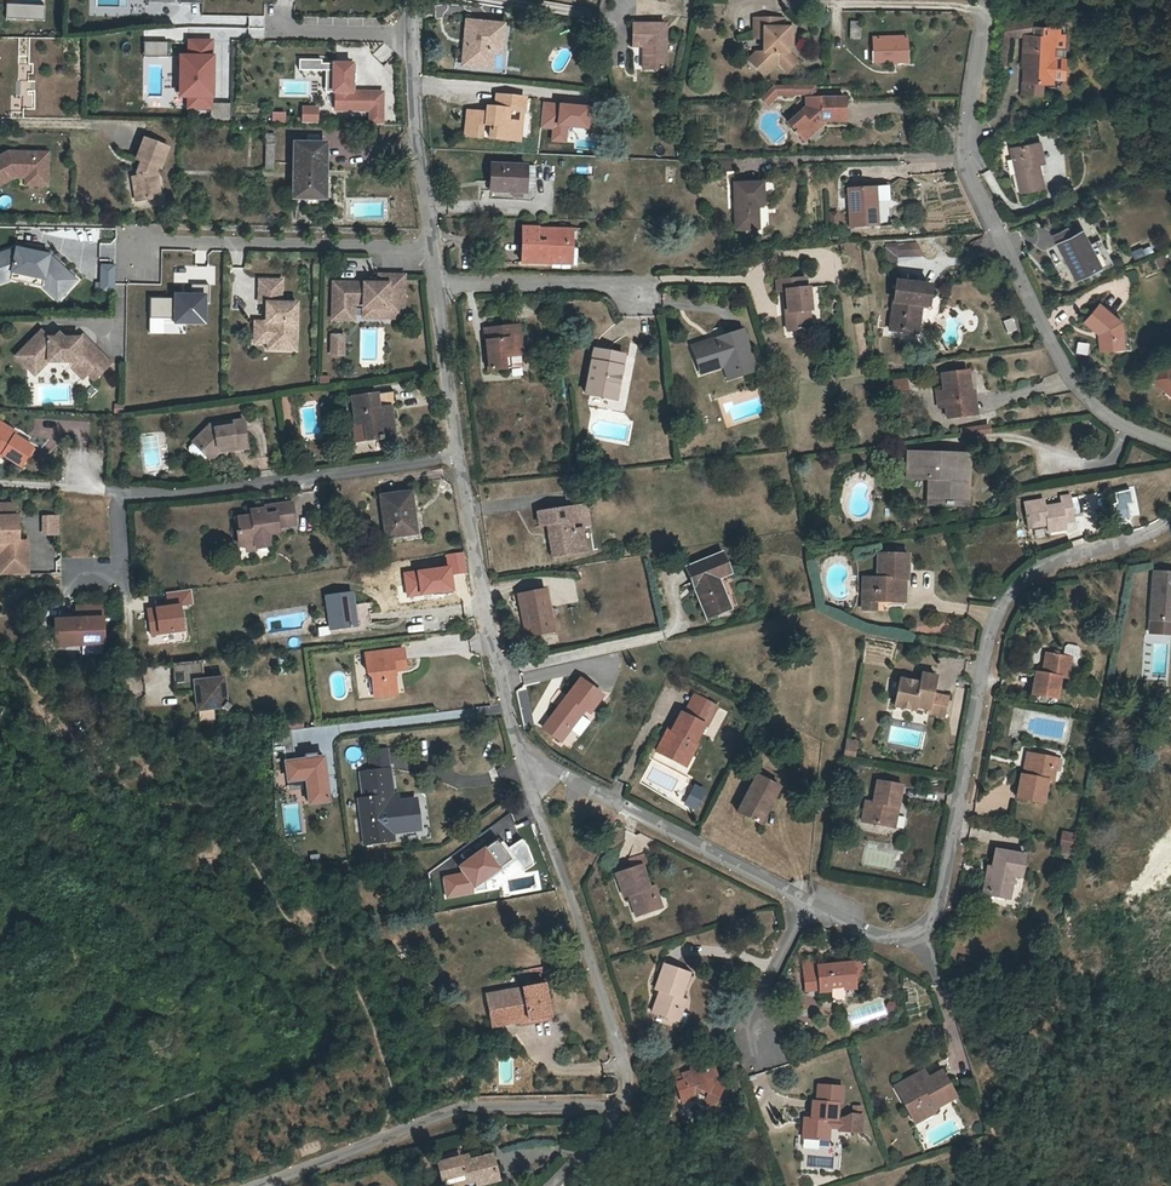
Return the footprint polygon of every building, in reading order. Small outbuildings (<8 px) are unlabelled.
[(7,4),(6,19),(45,21),(45,6),(7,4)] [(767,40),(768,53),(768,56),(758,66),(767,76),(782,64),(787,68),(796,58),(792,53),(791,40),(796,40),(796,29),(787,29),(787,22),(758,20),(758,39),(767,40)] [(637,23),(637,45),(647,45),(646,70),(669,70),(669,23),(637,23)] [(459,61),(462,62),(462,70),(487,73),(489,55),(488,55),(488,53),(497,54),(499,28),(465,24),(463,51),(460,51),(459,61)] [(859,24),(848,24),(849,40),(860,40),(859,24)] [(1057,26),(1032,29),(1033,37),(1056,39),(1057,26)] [(179,29),(164,30),(164,39),(179,38),(179,29)] [(1056,39),(1033,37),(1025,36),(1023,69),(1028,71),(1028,84),(1038,84),(1048,85),(1049,62),(1054,63),(1056,40),(1056,39)] [(903,50),(908,50),(907,37),(872,38),(873,63),(897,62),(896,50),(903,50)] [(1006,42),(1005,37),(1002,73),(1008,74),(1011,40),(1006,42)] [(1061,40),(1056,40),(1054,63),(1049,62),(1048,85),(1050,87),(1055,87),(1061,79),(1062,63),(1060,62),(1061,40)] [(160,43),(145,42),(144,57),(159,58),(160,43)] [(211,42),(187,42),(187,57),(177,57),(176,98),(186,98),(186,109),(209,110),(209,123),(229,123),(229,105),(209,104),(209,99),(211,99),(212,58),(210,58),(211,42)] [(169,43),(160,43),(159,58),(168,58),(169,43)] [(753,61),(758,66),(768,56),(768,53),(761,52),(753,61)] [(800,62),(796,58),(787,68),(791,72),(800,62)] [(297,61),(297,72),(331,72),(331,94),(333,94),(333,112),(368,112),(369,112),(369,94),(350,94),(350,84),(353,84),(353,76),(350,76),(350,66),(319,65),(319,61),(297,61)] [(331,94),(331,72),(322,72),(322,94),(331,94)] [(1038,84),(1028,84),(1026,83),(1025,96),(1038,96),(1038,84)] [(780,95),(780,84),(774,84),(766,95),(774,102),(780,95)] [(792,84),(780,84),(780,95),(793,94),(792,84)] [(815,84),(792,84),(793,94),(806,94),(806,96),(815,95),(815,84)] [(483,124),(493,125),(492,135),(514,137),(515,120),(508,119),(508,108),(521,109),(523,95),(495,92),(494,111),(466,108),(463,133),(482,135),(483,124)] [(381,94),(369,94),(369,112),(368,112),(367,126),(380,126),(381,94)] [(806,96),(806,107),(790,122),(801,135),(820,119),(846,118),(844,95),(815,95),(806,96)] [(315,109),(301,109),(301,124),(315,125),(315,109)] [(271,111),(271,121),(285,121),(285,111),(271,111)] [(1012,115),(1005,131),(1013,129),(1019,114),(1012,115)] [(157,201),(155,177),(154,178),(158,167),(162,168),(169,148),(145,139),(137,159),(141,160),(137,172),(139,179),(135,180),(136,203),(157,201)] [(268,139),(268,147),(278,147),(279,139),(268,139)] [(1038,141),(1031,143),(1035,163),(1040,162),(1042,161),(1038,141)] [(1035,163),(1031,143),(1008,147),(1018,191),(1044,185),(1040,162),(1035,163)] [(326,146),(300,146),(300,198),(326,199),(326,146)] [(278,147),(268,147),(269,171),(278,171),(278,147)] [(15,176),(27,177),(41,177),(41,163),(48,163),(48,153),(9,152),(0,157),(0,185),(15,176)] [(709,172),(735,171),(734,154),(707,155),(709,172)] [(48,184),(48,163),(41,163),(41,177),(27,177),(27,184),(48,184)] [(576,165),(575,172),(591,173),(591,167),(576,165)] [(544,185),(544,171),(476,167),(475,194),(535,198),(536,185),(544,185)] [(849,171),(849,177),(853,177),(855,223),(893,222),(891,176),(878,176),(878,170),(849,171)] [(765,206),(765,184),(738,185),(739,229),(761,228),(760,206),(765,206)] [(1056,234),(1060,242),(1074,235),(1070,227),(1056,234)] [(520,266),(544,266),(544,259),(571,259),(571,243),(565,243),(565,232),(534,231),(534,229),(520,228),(520,266)] [(1099,267),(1081,231),(1074,235),(1060,242),(1058,243),(1077,279),(1099,267)] [(916,238),(897,240),(898,253),(925,250),(916,238)] [(898,253),(897,240),(886,241),(888,259),(898,258),(898,253)] [(99,244),(99,256),(112,256),(112,244),(99,244)] [(27,250),(18,248),(0,254),(0,277),(13,272),(46,279),(64,295),(78,279),(51,254),(41,252),(27,250)] [(1126,270),(1130,279),(1138,275),(1134,266),(1126,270)] [(15,279),(42,284),(60,300),(64,295),(46,279),(13,272),(0,277),(0,284),(15,279)] [(380,285),(334,284),(334,315),(352,315),(352,302),(365,302),(389,303),(388,315),(404,315),(404,276),(380,275),(380,285)] [(113,286),(113,277),(97,277),(97,286),(113,286)] [(934,282),(902,278),(893,328),(920,331),(925,301),(932,302),(934,282)] [(286,280),(264,279),(264,303),(271,303),(271,315),(273,316),(273,321),(260,321),(259,333),(273,333),(273,342),(272,348),(296,349),(296,333),(301,333),(302,303),(286,302),(286,280)] [(806,310),(814,310),(813,289),(808,289),(807,279),(780,281),(780,291),(793,290),(794,310),(790,310),(790,328),(807,327),(806,310)] [(175,299),(151,299),(150,334),(186,335),(187,325),(208,325),(209,294),(175,293),(175,299)] [(1110,337),(1120,334),(1116,320),(1098,299),(1081,313),(1093,328),(1099,349),(1114,345),(1110,337)] [(389,303),(365,302),(365,315),(388,315),(389,303)] [(815,326),(814,310),(806,310),(807,327),(815,326)] [(1003,321),(1007,335),(1018,331),(1013,317),(1003,321)] [(532,329),(507,332),(508,345),(500,346),(504,376),(518,374),(517,360),(526,359),(535,358),(532,329)] [(81,339),(53,340),(46,331),(21,357),(38,373),(50,361),(70,360),(85,375),(88,372),(98,382),(115,365),(84,335),(81,339)] [(499,333),(500,346),(508,345),(507,332),(499,333)] [(273,333),(259,333),(259,342),(273,342),(273,333)] [(345,334),(334,334),(334,354),(345,354),(345,334)] [(697,375),(721,368),(726,366),(731,381),(751,374),(739,334),(689,349),(697,375)] [(1122,343),(1120,334),(1110,337),(1114,345),(1122,343)] [(1088,353),(1089,341),(1076,340),(1076,352),(1088,353)] [(631,357),(606,352),(597,398),(622,402),(631,357)] [(527,373),(526,359),(517,360),(518,374),(527,373)] [(1170,360),(1154,379),(1169,390),(1170,388),(1170,361),(1170,360)] [(726,382),(731,381),(726,366),(721,368),(726,382)] [(943,371),(946,392),(947,403),(949,415),(975,412),(970,369),(943,371)] [(888,378),(889,391),(908,390),(908,377),(888,378)] [(940,403),(947,403),(946,392),(939,393),(940,403)] [(361,425),(365,425),(370,424),(372,440),(398,437),(397,414),(394,414),(394,409),(400,408),(399,393),(359,398),(361,425)] [(224,425),(221,418),(197,440),(198,440),(193,445),(193,449),(202,459),(207,459),(211,454),(224,443),(241,442),(241,446),(252,444),(249,416),(231,418),(230,424),(224,425)] [(2,455),(18,465),(30,446),(8,433),(10,429),(0,423),(0,457),(2,455)] [(970,427),(972,437),(991,433),(990,423),(970,427)] [(227,448),(241,446),(241,442),(224,443),(211,454),(215,458),(227,448)] [(909,476),(937,477),(937,499),(962,502),(963,455),(909,453),(909,476)] [(409,516),(406,491),(382,493),(386,533),(416,530),(415,515),(409,516)] [(1025,503),(1029,526),(1047,524),(1048,531),(1070,528),(1069,520),(1080,519),(1077,495),(1064,497),(1065,502),(1044,505),(1044,500),(1025,503)] [(269,525),(282,524),(297,522),(295,501),(267,504),(267,507),(254,509),(255,513),(241,515),(243,527),(240,528),(242,543),(259,541),(260,545),(272,544),(270,531),(269,525)] [(26,574),(26,542),(17,542),(17,526),(12,526),(12,505),(0,505),(0,548),(0,554),(0,575),(26,574)] [(538,511),(540,523),(547,521),(553,552),(585,548),(582,529),(579,527),(575,507),(538,511)] [(59,535),(59,514),(41,514),(40,534),(59,535)] [(690,560),(699,582),(694,583),(706,614),(730,605),(717,574),(731,569),(725,550),(710,556),(709,553),(690,560)] [(876,575),(870,575),(870,589),(873,588),(873,596),(887,596),(898,596),(898,569),(906,569),(906,551),(875,551),(876,575)] [(447,555),(448,567),(406,573),(408,595),(454,590),(451,573),(466,571),(463,553),(447,555)] [(906,575),(906,569),(898,569),(898,596),(887,596),(887,603),(902,603),(903,575),(906,575)] [(1153,571),(1150,616),(1170,617),(1170,572),(1153,571)] [(870,589),(870,575),(859,576),(860,607),(873,606),(873,596),(873,588),(870,589)] [(185,630),(181,605),(192,604),(190,590),(167,593),(168,606),(149,608),(152,634),(185,630)] [(328,628),(369,622),(368,610),(354,613),(350,592),(324,595),(328,628)] [(550,634),(545,595),(517,599),(522,638),(550,634)] [(76,620),(99,619),(99,607),(75,607),(76,620)] [(1150,616),(1149,629),(1170,631),(1170,617),(1150,616)] [(53,621),(54,645),(100,644),(99,619),(76,620),(53,621)] [(1043,671),(1035,670),(1032,691),(1058,695),(1062,672),(1070,673),(1073,654),(1047,649),(1043,671)] [(362,655),(364,673),(369,673),(371,697),(393,693),(390,670),(401,668),(399,650),(362,655)] [(172,675),(181,675),(182,683),(174,685),(175,694),(193,692),(196,711),(219,709),(225,715),(230,710),(224,704),(222,682),(203,683),(200,659),(171,663),(172,675)] [(918,681),(908,678),(901,677),(894,703),(912,707),(913,702),(928,706),(927,711),(944,714),(948,691),(933,688),(936,674),(920,670),(919,676),(918,681)] [(546,721),(563,733),(578,710),(582,713),(598,689),(576,674),(546,721)] [(684,712),(681,710),(671,730),(668,728),(660,746),(679,756),(685,745),(691,749),(705,722),(706,723),(711,714),(689,702),(684,712)] [(567,735),(582,713),(578,710),(563,733),(567,735)] [(856,741),(846,739),(844,754),(853,756),(856,741)] [(326,743),(327,762),(335,761),(333,742),(326,743)] [(686,760),(691,749),(685,745),(679,756),(686,760)] [(371,750),(374,766),(391,763),(389,747),(371,750)] [(1050,766),(1052,756),(1031,753),(1028,776),(1023,775),(1018,798),(1045,802),(1049,779),(1055,780),(1057,767),(1050,766)] [(1058,757),(1052,756),(1050,766),(1057,767),(1058,757)] [(310,803),(329,801),(324,757),(287,762),(289,781),(307,779),(310,803)] [(391,763),(374,766),(362,768),(366,795),(363,796),(370,841),(399,837),(393,801),(397,801),(391,763)] [(737,810),(758,822),(768,804),(772,807),(782,789),(758,775),(737,810)] [(864,818),(888,823),(892,805),(899,806),(903,784),(878,780),(875,800),(867,799),(864,818)] [(325,814),(322,802),(306,806),(309,818),(325,814)] [(776,809),(772,807),(768,804),(758,822),(765,827),(776,809)] [(896,824),(899,806),(892,805),(888,823),(896,824)] [(1062,835),(1078,838),(1079,830),(1063,827),(1062,835)] [(1076,848),(1078,838),(1062,835),(1060,846),(1076,848)] [(461,872),(441,875),(444,899),(475,895),(514,870),(521,880),(542,866),(524,839),(507,850),(501,840),(460,866),(461,872)] [(1027,853),(998,850),(993,895),(1016,897),(1018,877),(1024,877),(1027,853)] [(652,898),(657,896),(652,882),(647,884),(640,862),(614,870),(622,893),(626,892),(634,915),(656,908),(652,898)] [(660,907),(657,896),(652,898),(656,908),(660,907)] [(863,961),(855,962),(856,974),(864,974),(863,961)] [(819,972),(806,973),(807,988),(808,995),(822,993),(822,996),(833,995),(834,1002),(838,1004),(843,1004),(847,1001),(846,988),(856,987),(856,974),(855,962),(818,965),(819,967),(819,972)] [(666,1020),(689,1024),(691,1013),(697,1013),(699,1002),(693,1001),(697,975),(668,970),(664,997),(669,998),(666,1020)] [(549,1013),(542,981),(485,994),(490,1020),(528,1013),(529,1017),(549,1013)] [(705,1100),(704,1102),(714,1107),(724,1084),(718,1080),(713,1082),(710,1074),(715,1072),(719,1071),(715,1058),(691,1066),(692,1069),(681,1073),(684,1080),(675,1082),(683,1105),(696,1101),(698,1096),(705,1100)] [(972,1076),(960,1079),(963,1089),(975,1086),(972,1076)] [(898,1085),(908,1110),(911,1109),(917,1120),(929,1115),(926,1110),(945,1101),(935,1078),(923,1084),(922,1079),(917,1081),(915,1077),(898,1085)] [(840,1102),(815,1098),(813,1115),(805,1114),(802,1138),(828,1141),(830,1128),(839,1130),(839,1132),(861,1134),(863,1117),(852,1116),(841,1119),(838,1119),(840,1102)] [(714,1107),(704,1102),(702,1107),(712,1111),(714,1107)] [(914,1122),(917,1120),(911,1109),(908,1110),(914,1122)] [(465,1156),(453,1159),(455,1166),(466,1163),(465,1156)] [(438,1182),(461,1177),(463,1184),(463,1185),(483,1185),(496,1183),(490,1158),(466,1163),(455,1166),(453,1159),(434,1164),(438,1182)] [(463,1184),(461,1177),(438,1182),(439,1185),(453,1185),(463,1184)]
